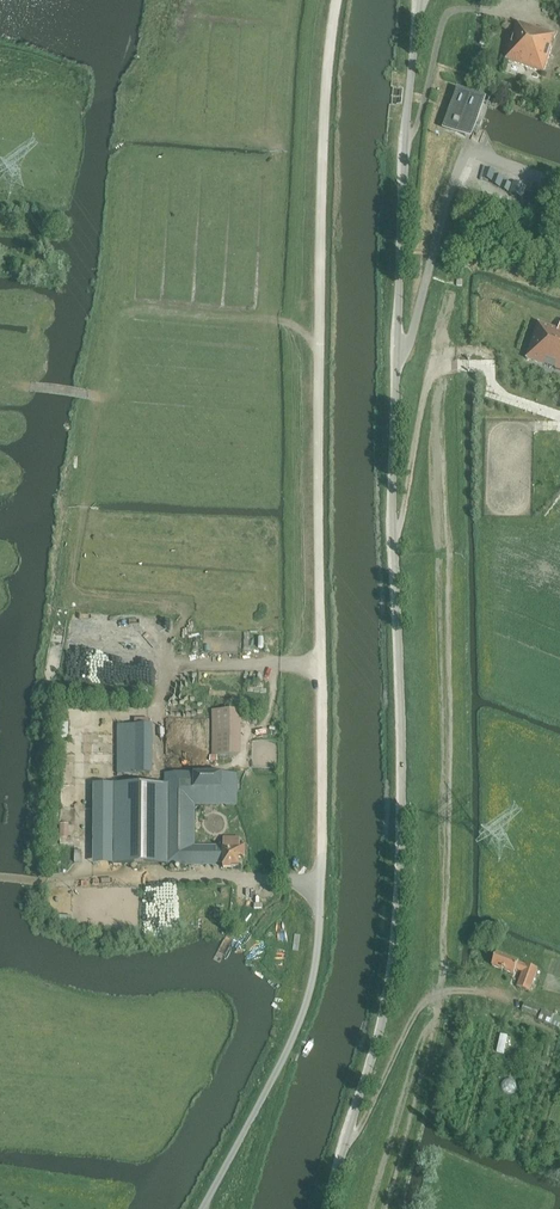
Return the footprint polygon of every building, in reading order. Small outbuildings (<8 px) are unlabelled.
[(506,60),(544,72),(556,34),(519,22),(506,60)] [(470,138),(474,128),(483,103),(459,94),(446,129),(470,138)] [(490,158),(487,166),(502,173),(506,164),(490,158)] [(467,185),(474,162),(467,159),(460,182),(467,185)] [(531,186),(537,175),(525,168),(519,179),(531,186)] [(538,322),(525,358),(559,370),(559,330),(538,322)] [(559,459),(559,434),(555,432),(548,455),(559,459)] [(213,755),(237,756),(237,711),(213,711),(213,755)] [(150,773),(150,724),(118,724),(118,773),(150,773)] [(166,785),(95,785),(95,865),(217,865),(217,863),(224,863),(224,867),(239,867),(239,857),(245,857),(245,845),(240,845),(240,837),(224,837),(224,849),(217,849),(217,846),(195,846),(195,805),(237,805),(237,774),(166,774),(166,785)] [(65,829),(78,829),(79,816),(65,816),(65,829)] [(251,895),(257,897),(260,887),(254,885),(251,895)] [(496,953),(492,965),(514,973),(516,969),(522,971),(517,986),(530,990),(538,968),(525,964),(519,962),(519,961),(496,953)] [(537,1015),(539,1008),(529,1005),(527,1012),(537,1015)] [(556,1019),(559,1011),(545,1005),(542,1013),(556,1019)] [(503,1028),(500,1047),(509,1049),(512,1029),(503,1028)] [(518,1084),(516,1073),(506,1074),(507,1086),(518,1084)]
